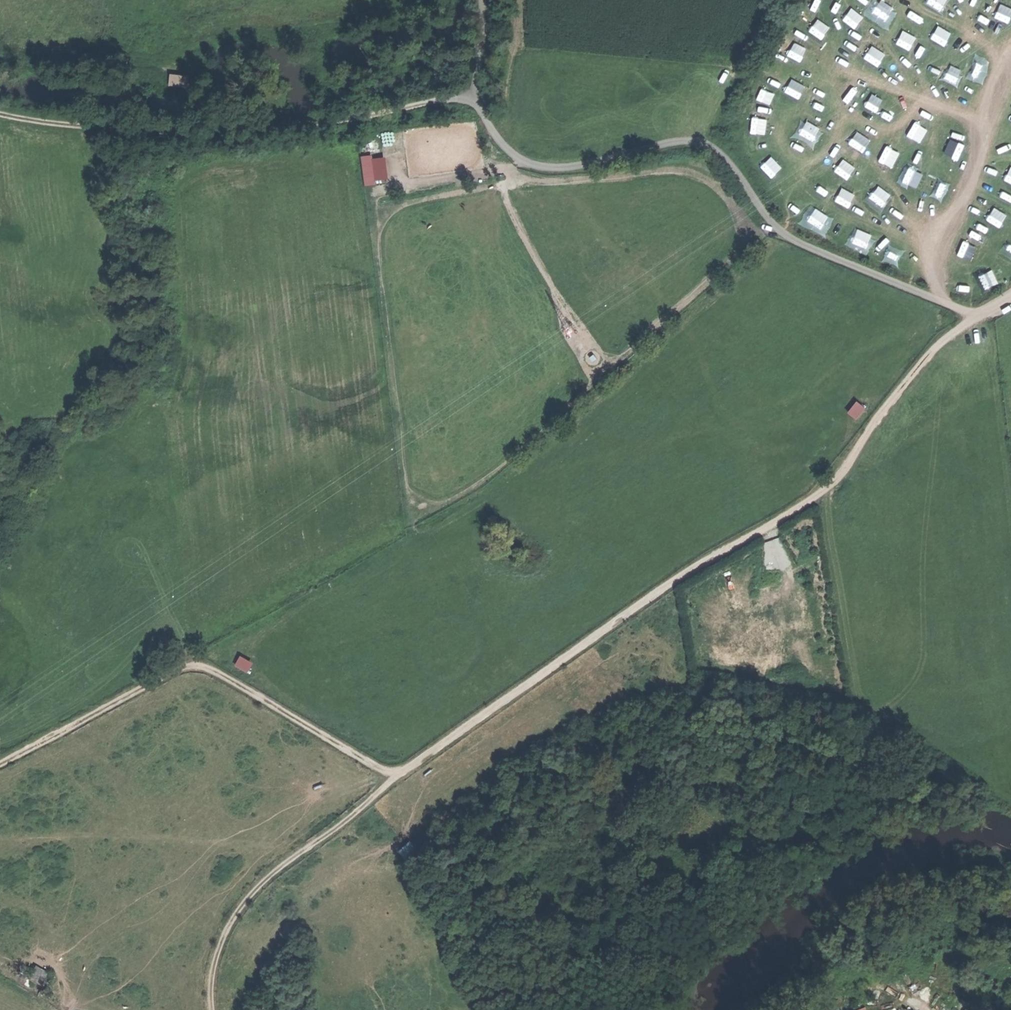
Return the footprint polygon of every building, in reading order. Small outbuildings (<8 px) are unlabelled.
[(389,179),(386,154),(361,156),(364,185),(376,184),(376,181),(389,179)] [(856,400),(847,411),(856,418),(865,407),(856,400)] [(234,665),(248,672),(253,662),(240,655),(234,665)] [(402,853),(414,846),(410,841),(399,849),(402,853)] [(29,977),(40,983),(47,972),(35,965),(29,977)]
